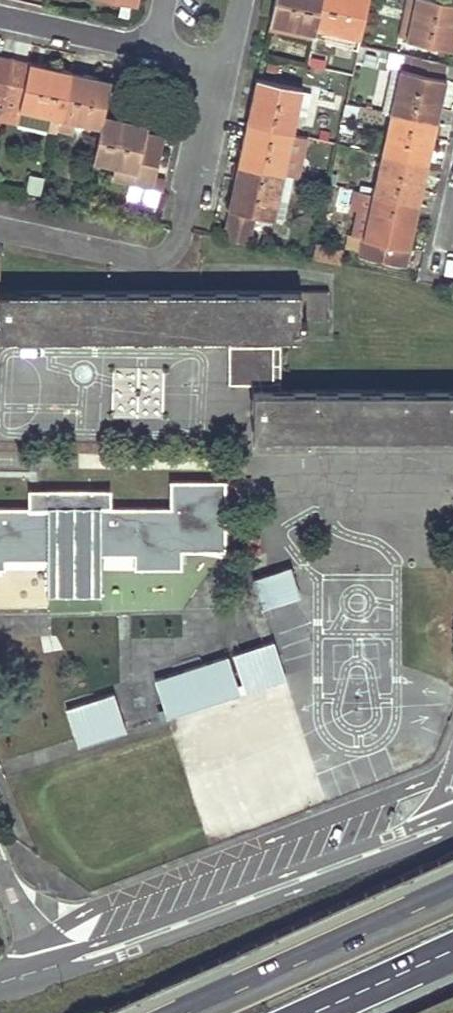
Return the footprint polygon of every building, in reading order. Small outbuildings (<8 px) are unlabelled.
[(272,19),(316,29),(317,24),(322,0),(276,0),(272,19)] [(317,24),(362,34),(369,0),(322,0),(317,24)] [(404,38),(408,39),(407,41),(451,51),(452,42),(452,3),(439,0),(409,0),(401,38),(404,38)] [(316,29),(272,19),(269,31),(313,41),(316,29)] [(391,115),(397,116),(436,125),(446,80),(442,79),(445,65),(416,59),(389,53),(386,66),(394,68),(384,113),(391,115)] [(0,59),(0,107),(3,108),(13,62),(0,59)] [(71,75),(13,62),(3,108),(21,112),(18,124),(58,133),(58,130),(71,75)] [(111,83),(71,75),(58,130),(66,132),(74,134),(78,117),(102,123),(104,116),(111,83)] [(293,114),(295,115),(297,115),(307,117),(313,95),(304,94),(304,92),(257,81),(247,126),(288,135),(293,114)] [(1,115),(0,119),(0,123),(18,127),(18,124),(21,112),(3,108),(1,115)] [(292,136),(297,115),(295,115),(293,114),(288,135),(292,136)] [(147,126),(104,116),(102,123),(93,163),(114,168),(112,180),(153,189),(164,139),(145,135),(147,126)] [(397,116),(388,156),(427,164),(436,125),(397,116)] [(247,126),(238,166),(293,178),(301,138),(292,136),(288,135),(247,126)] [(427,164),(388,156),(381,186),(376,184),(374,195),(418,205),(427,164)] [(229,210),(230,211),(224,240),(251,246),(257,217),(274,220),(275,218),(283,220),(293,178),(238,166),(229,210)] [(45,178),(31,176),(28,192),(42,194),(45,178)] [(418,205),(374,195),(369,194),(360,238),(364,239),(360,255),(405,266),(418,205)] [(340,265),(342,248),(314,244),(312,262),(340,265)] [(63,293),(0,293),(0,338),(63,338),(63,293)] [(213,293),(63,293),(63,338),(213,338),(213,293)] [(327,293),(213,293),(213,338),(299,338),(299,325),(306,325),(307,321),(327,321),(327,293)] [(229,347),(229,383),(254,383),(253,438),(320,437),(319,391),(272,391),(272,348),(229,347)] [(319,391),(320,437),(452,437),(452,390),(319,391)] [(0,509),(0,561),(4,561),(4,552),(47,553),(48,586),(100,587),(100,552),(134,552),(134,561),(182,561),(182,551),(225,552),(225,482),(171,482),(170,509),(111,509),(111,491),(28,491),(28,509),(0,509)] [(290,567),(253,580),(263,609),(300,597),(290,567)] [(274,641),(234,655),(246,692),(286,679),(274,641)] [(229,656),(156,680),(168,717),(242,693),(229,656)] [(114,694),(67,710),(79,747),(126,731),(114,694)]
